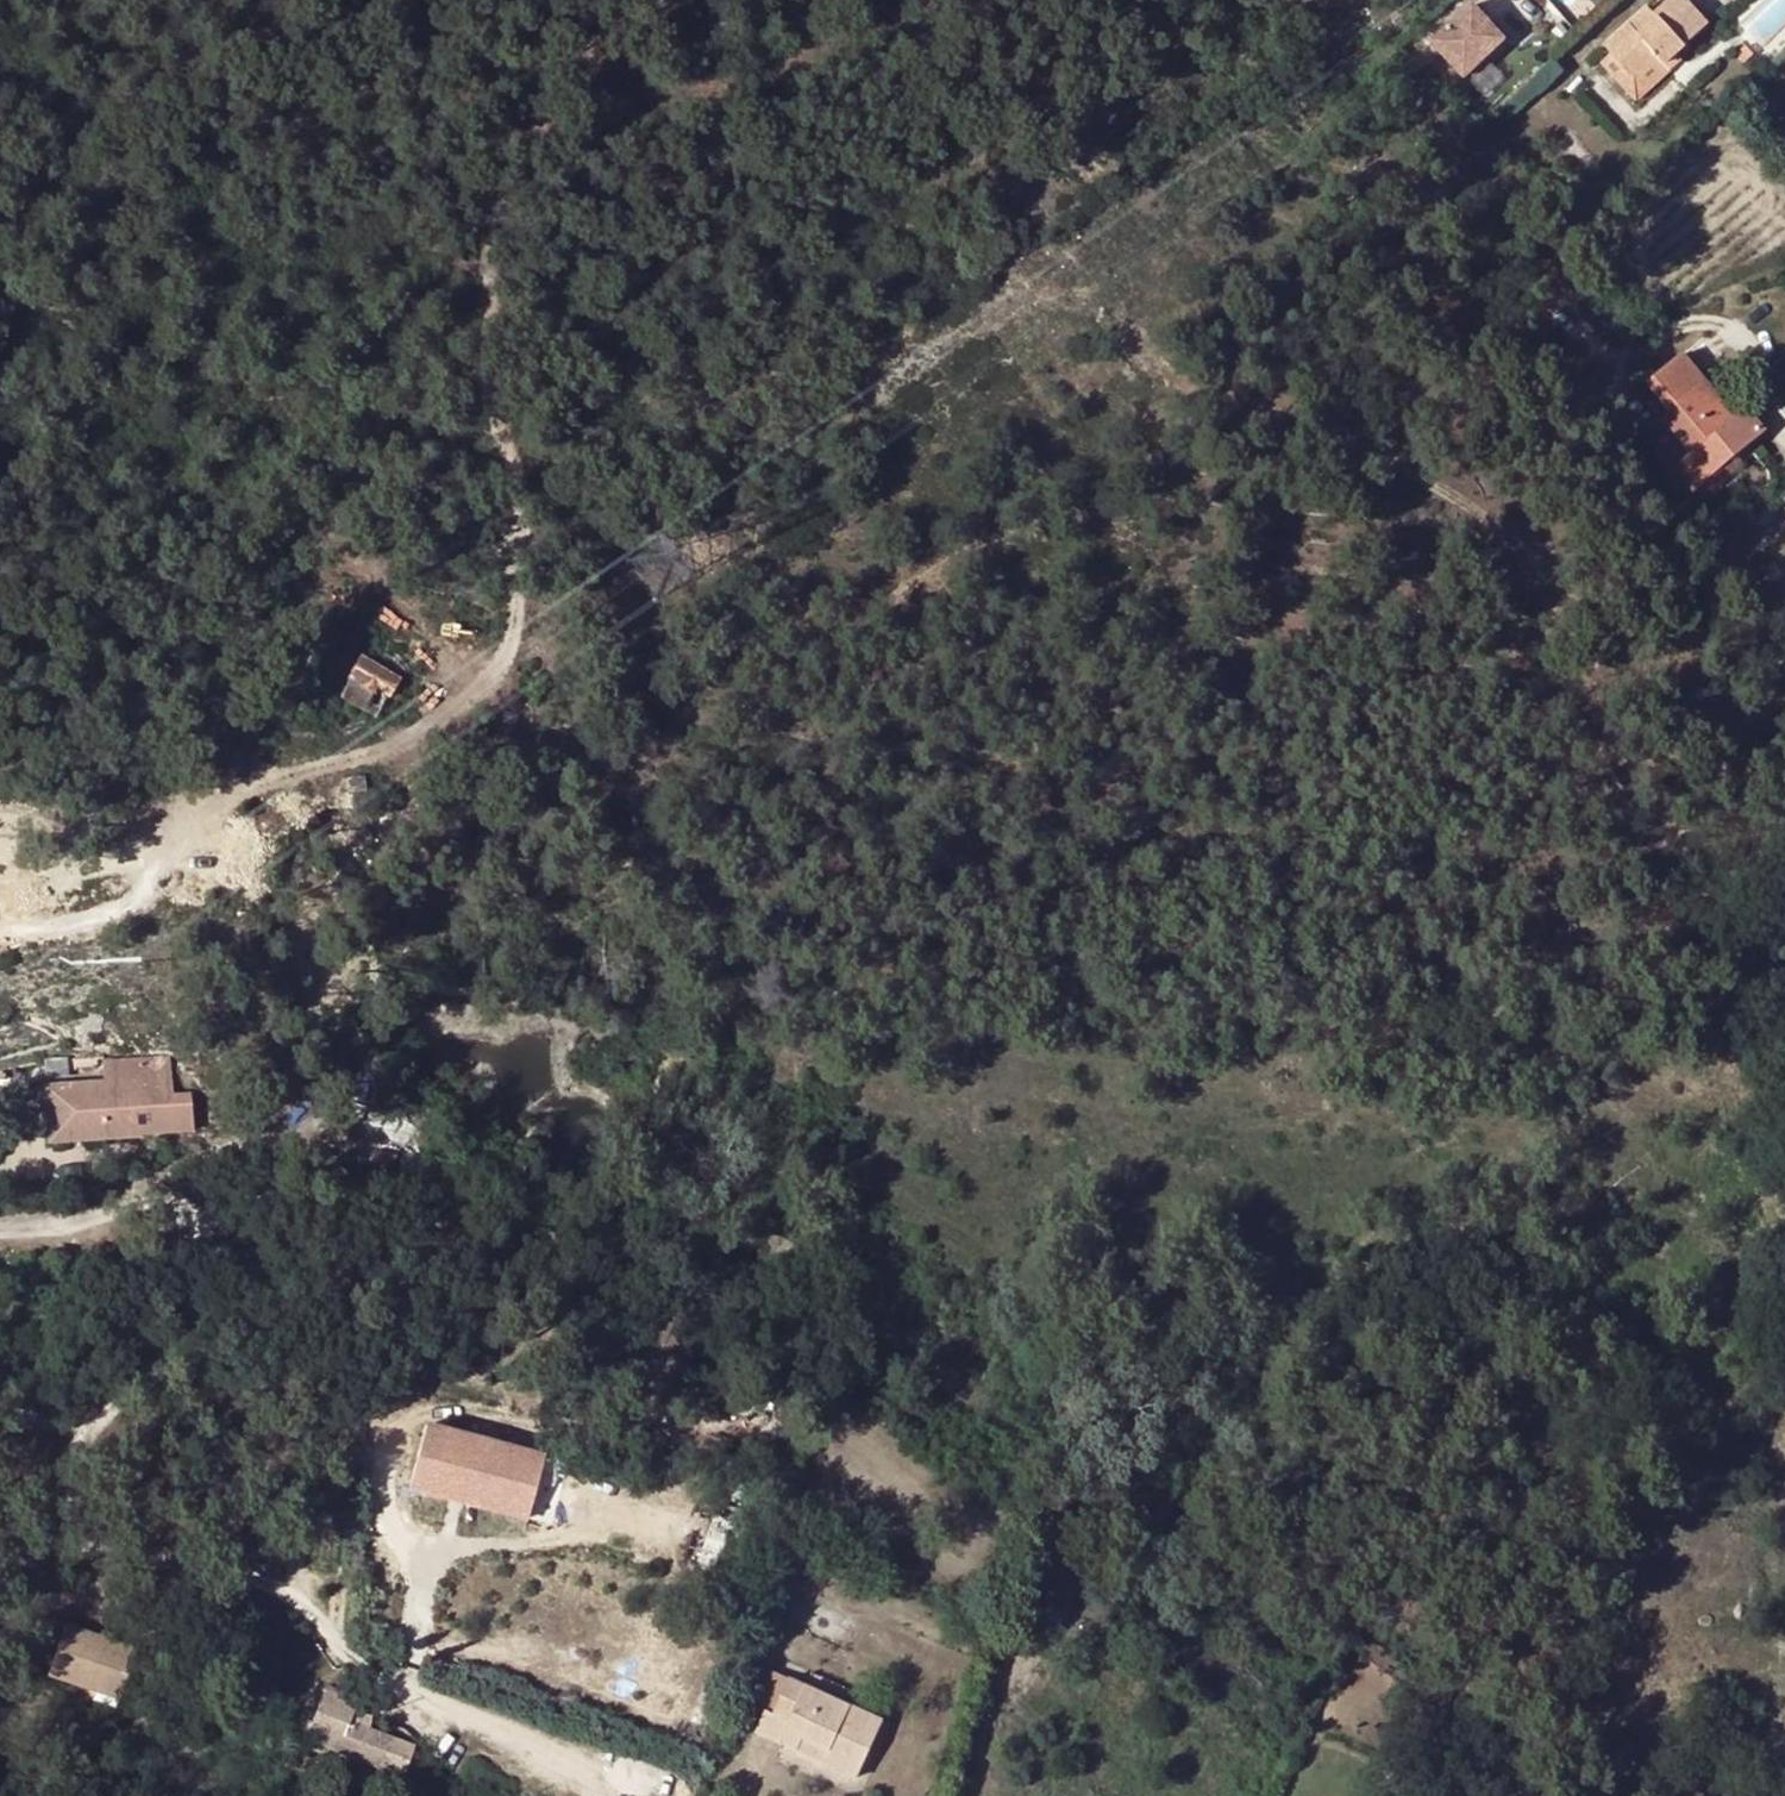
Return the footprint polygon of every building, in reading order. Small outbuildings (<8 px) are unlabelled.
[(1628,27),(1605,49),(1609,53),(1634,80),(1659,58),(1664,65),(1676,54),(1706,26),(1683,0),(1672,0),(1655,16),(1657,19),(1637,36),(1628,27)] [(1505,40),(1473,5),(1432,44),(1465,78),(1505,40)] [(1637,36),(1657,19),(1655,16),(1648,9),(1628,27),(1637,36)] [(1258,26),(1269,36),(1279,26),(1268,16),(1258,26)] [(1634,80),(1609,53),(1597,64),(1633,103),(1636,100),(1638,102),(1681,61),(1676,54),(1664,65),(1641,87),(1634,80)] [(1634,80),(1641,87),(1664,65),(1659,58),(1634,80)] [(1681,357),(1649,385),(1672,411),(1665,417),(1694,452),(1676,467),(1697,492),(1706,484),(1705,482),(1733,459),(1748,446),(1728,423),(1733,419),(1681,357)] [(1746,407),(1732,418),(1733,419),(1728,423),(1748,446),(1766,431),(1746,407)] [(1733,459),(1705,482),(1706,484),(1712,492),(1741,468),(1733,459)] [(363,659),(351,679),(388,700),(401,680),(363,659)] [(351,679),(340,697),(377,718),(388,700),(351,679)] [(144,1137),(144,1134),(193,1130),(190,1096),(170,1097),(168,1058),(91,1063),(93,1081),(45,1085),(49,1143),(144,1137)] [(207,1216),(206,1208),(192,1211),(194,1220),(207,1216)] [(404,1404),(386,1464),(479,1493),(497,1433),(404,1404)] [(582,1442),(586,1433),(575,1428),(571,1437),(582,1442)] [(497,1433),(479,1493),(501,1499),(520,1440),(497,1433)] [(98,1635),(64,1623),(46,1675),(117,1699),(135,1647),(110,1639),(98,1635)] [(100,1630),(98,1635),(110,1639),(112,1634),(100,1630)] [(754,1707),(766,1712),(774,1715),(790,1680),(770,1671),(754,1707)] [(790,1680),(774,1715),(789,1723),(781,1742),(799,1751),(804,1740),(829,1752),(824,1763),(858,1779),(884,1723),(790,1680)] [(327,1691),(308,1738),(386,1770),(397,1742),(371,1732),(371,1730),(351,1722),(359,1702),(327,1691)] [(766,1712),(757,1732),(781,1742),(789,1723),(774,1715),(766,1712)] [(829,1752),(804,1740),(799,1751),(824,1763),(829,1752)] [(414,1748),(397,1742),(386,1770),(402,1776),(414,1748)]
